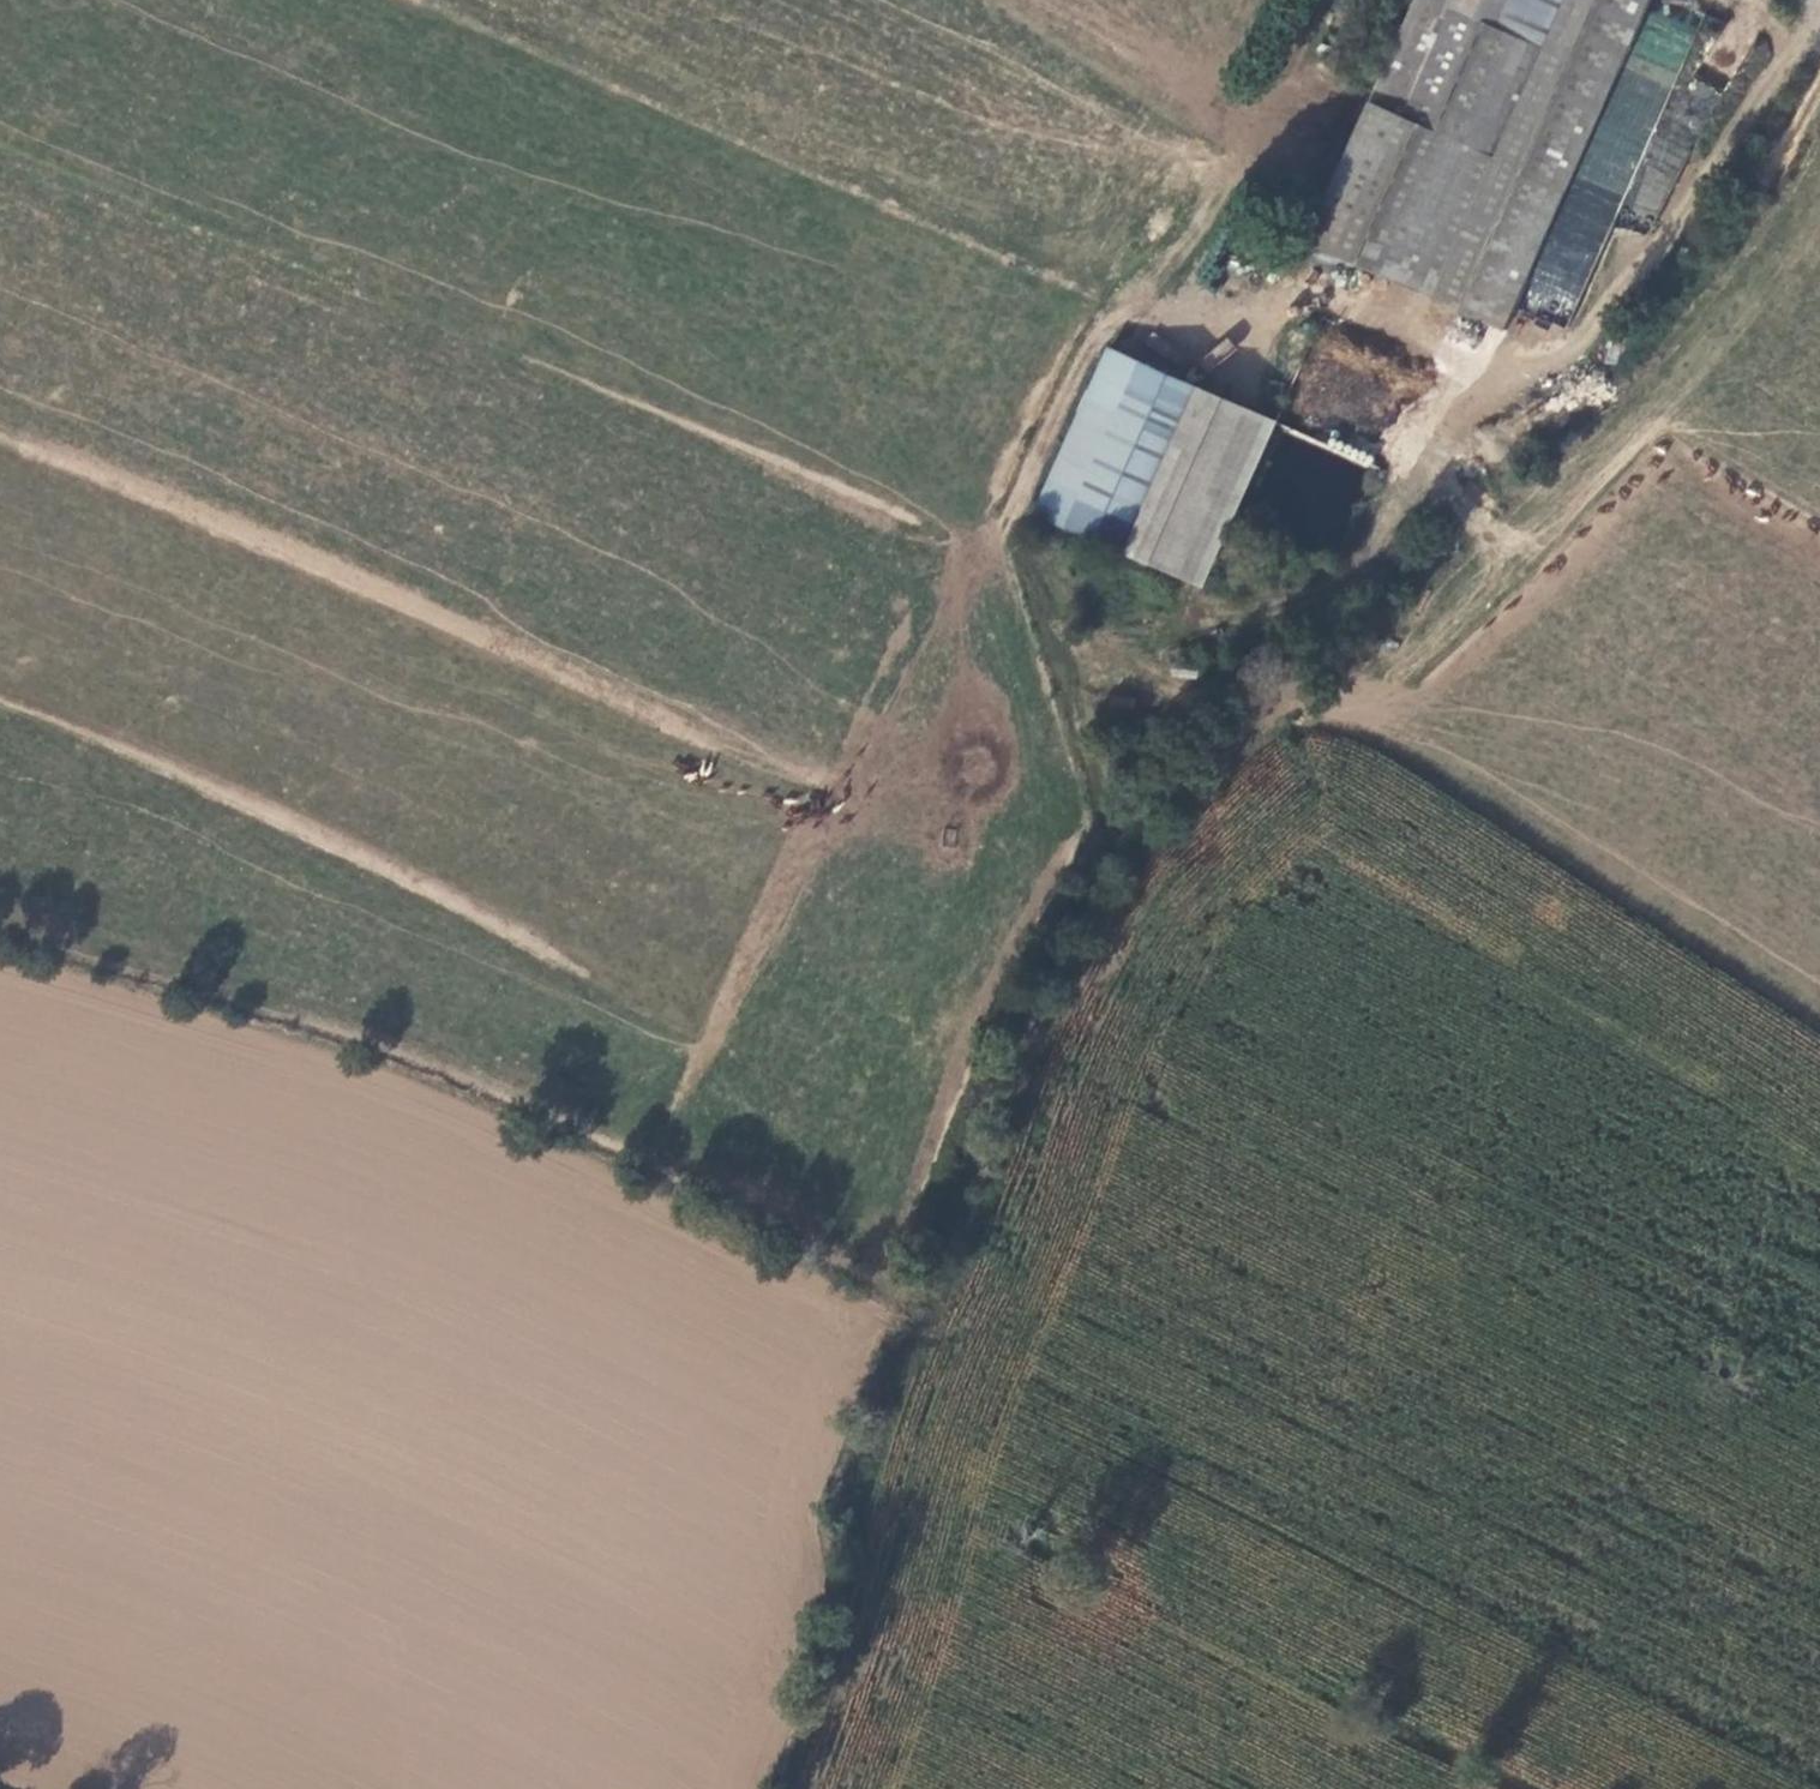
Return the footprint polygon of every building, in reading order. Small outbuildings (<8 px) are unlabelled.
[(1566,0),(1454,0),(1404,114),(1368,98),(1305,241),(1434,298),(1566,0)] [(1368,98),(1404,114),(1454,0),(1412,0),(1368,98)] [(1434,298),(1507,329),(1653,0),(1566,0),(1434,298)] [(1205,586),(1279,419),(1108,343),(1034,513),(1205,586)]
